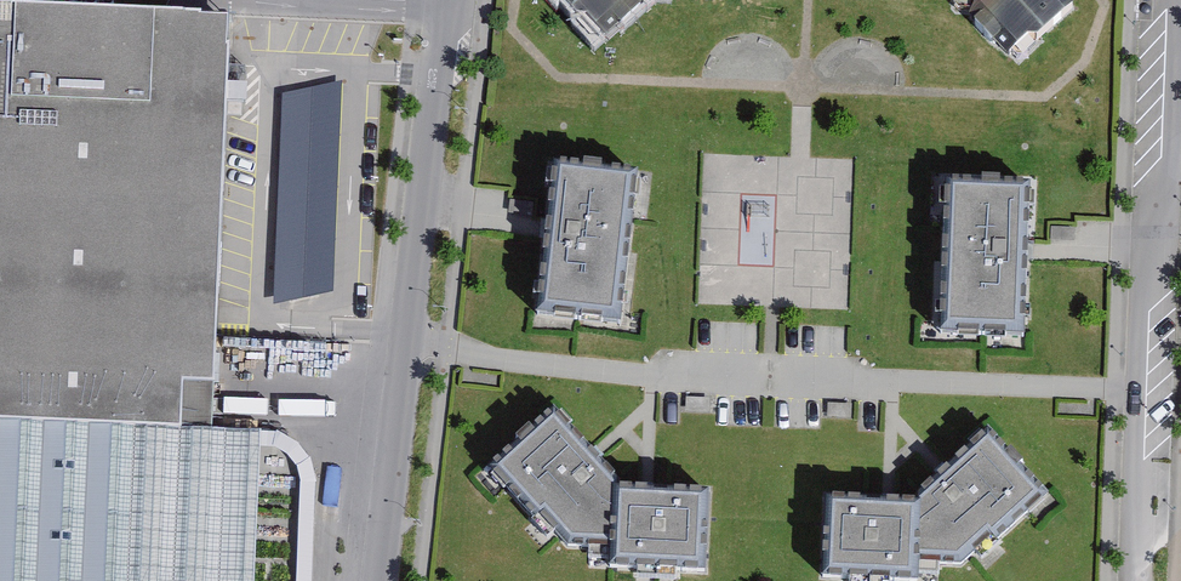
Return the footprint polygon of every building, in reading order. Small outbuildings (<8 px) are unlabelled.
[(644,0),(571,0),(604,36),(644,0)] [(1070,0),(965,0),(1023,59),(1076,7),(1070,0)] [(0,11),(0,580),(305,580),(306,529),(240,525),(247,429),(211,425),(233,23),(0,11)] [(342,294),(348,83),(286,81),(281,292),(342,294)] [(627,320),(639,178),(563,172),(551,313),(627,320)] [(1031,335),(1032,191),(955,190),(954,334),(1031,335)] [(505,470),(575,543),(625,545),(624,562),(709,566),(712,495),(629,491),(560,418),(505,470)] [(996,440),(921,503),(841,499),(837,573),(921,578),(922,559),(965,562),(1043,496),(996,440)]
